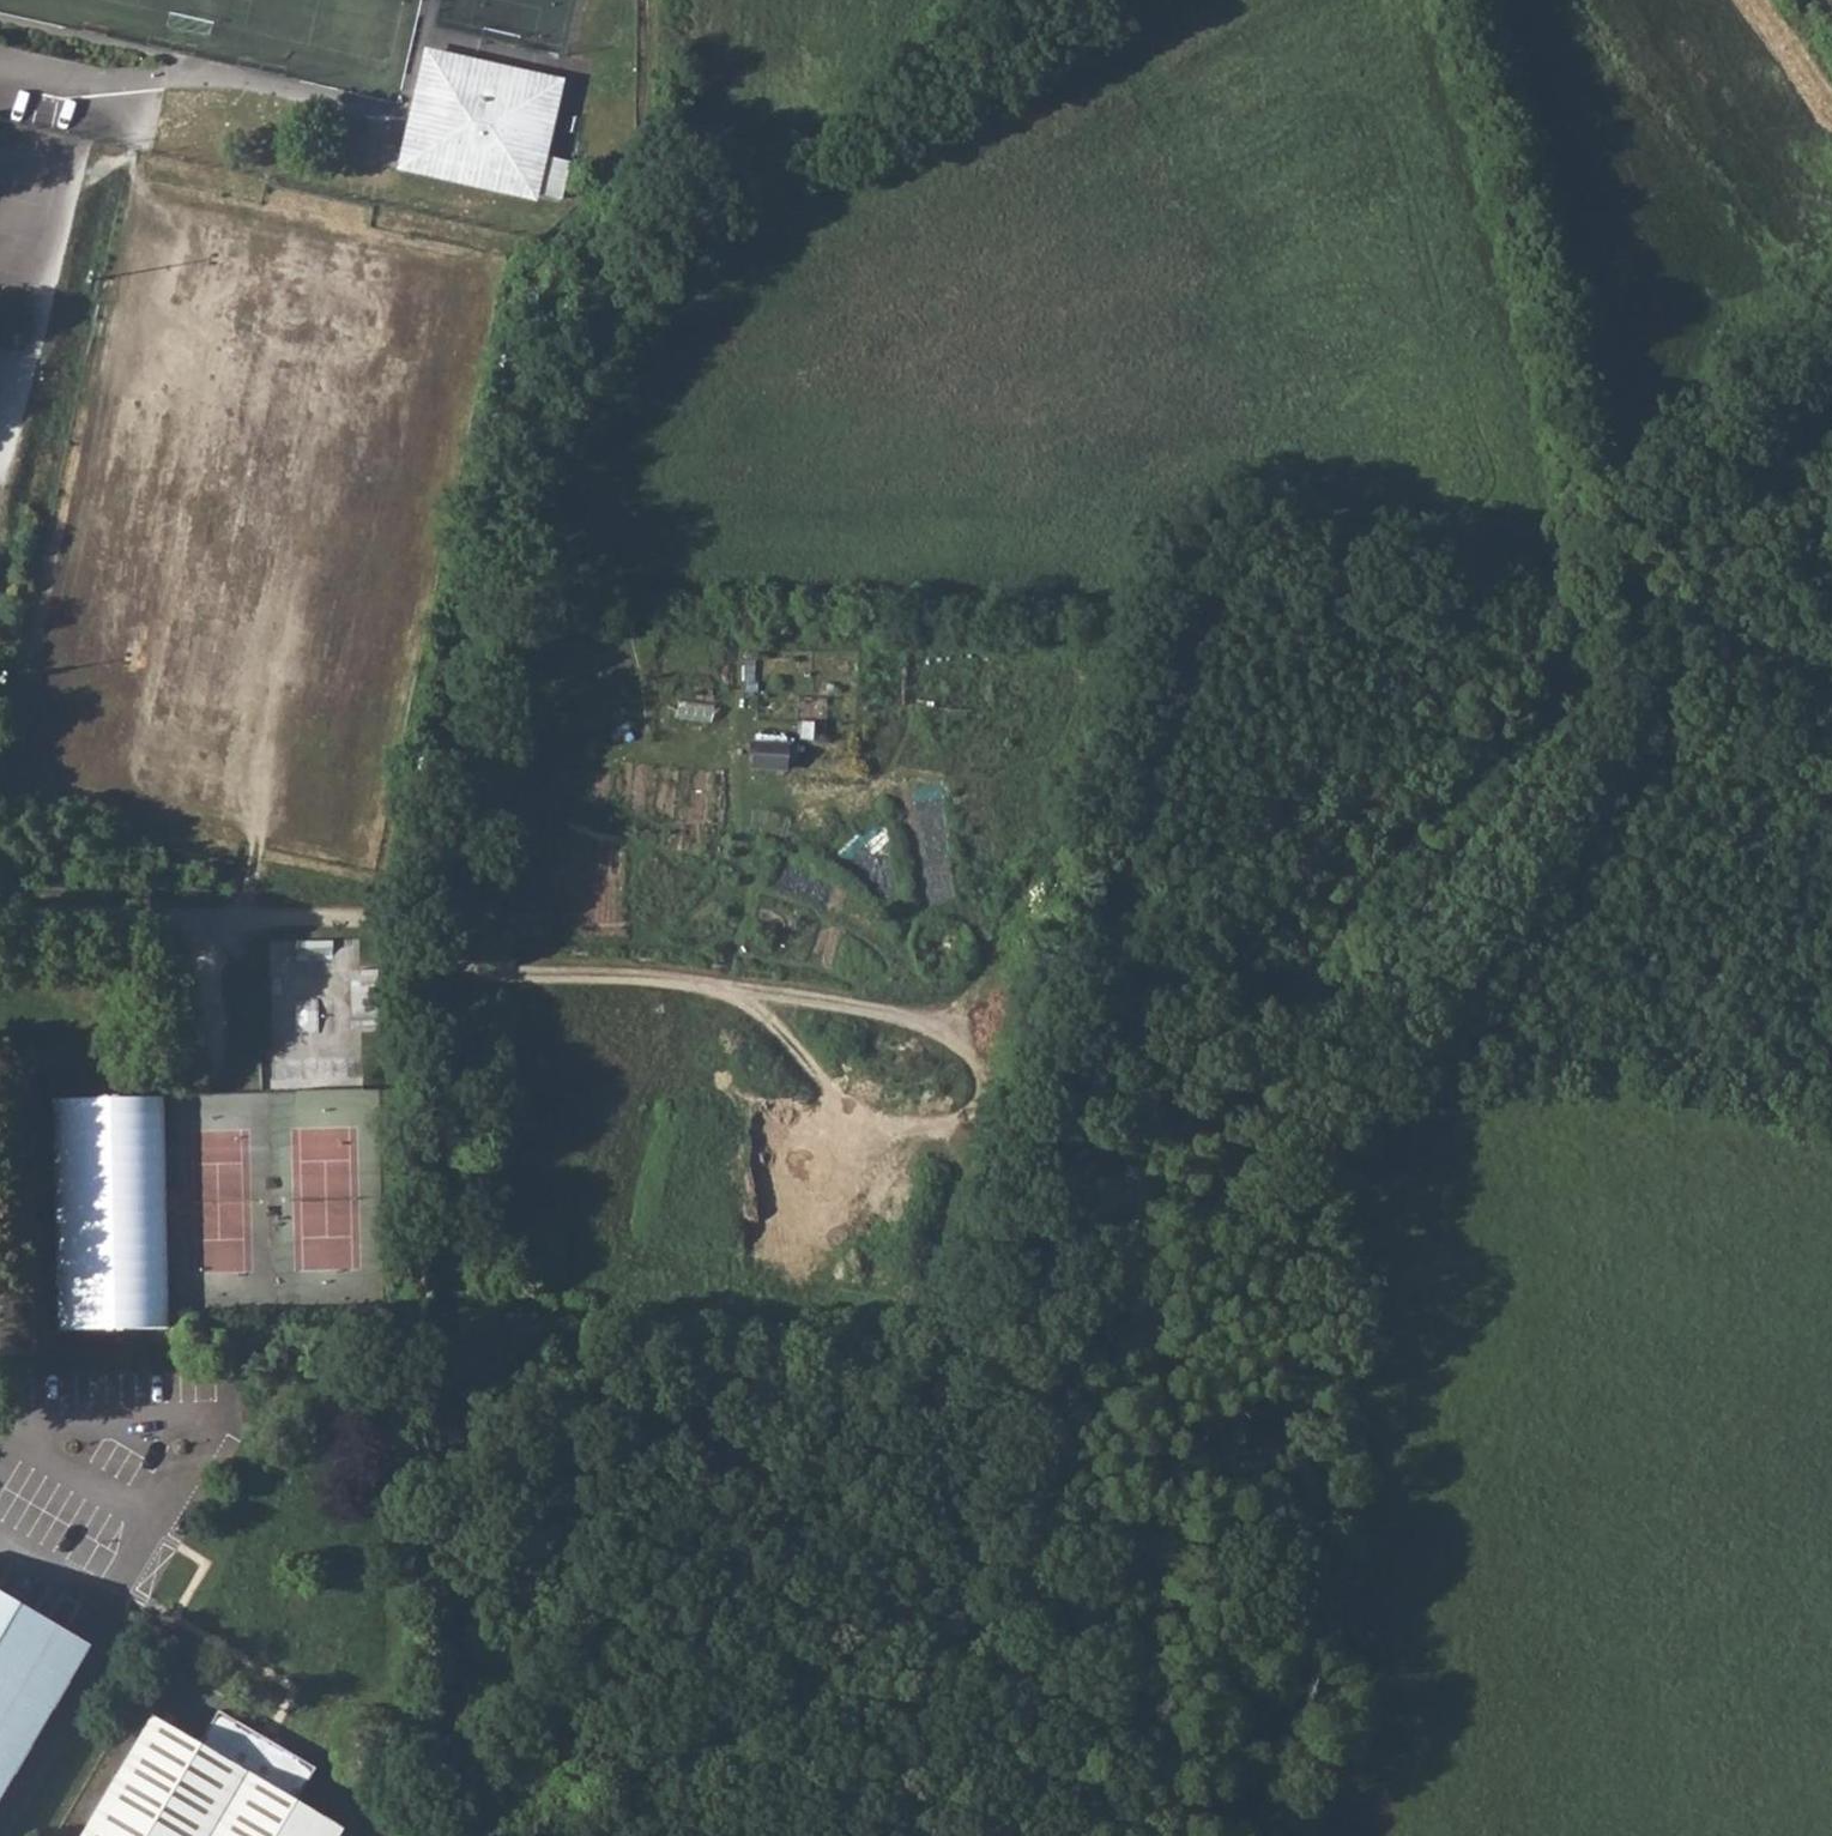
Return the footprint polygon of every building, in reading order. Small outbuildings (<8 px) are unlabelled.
[(563,81),(428,51),(402,163),(538,194),(563,81)] [(756,734),(753,766),(788,769),(791,737),(756,734)] [(169,1097),(59,1096),(57,1328),(167,1329),(169,1097)] [(95,1656),(0,1601),(0,1820),(95,1656)] [(240,1737),(222,1768),(209,1760),(152,1726),(88,1835),(340,1835),(292,1807),(311,1779),(240,1737)]
